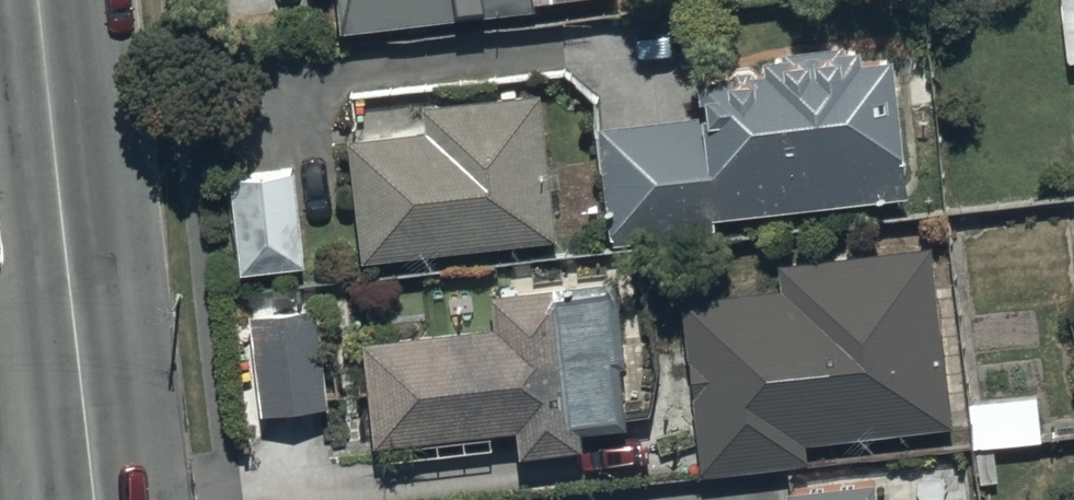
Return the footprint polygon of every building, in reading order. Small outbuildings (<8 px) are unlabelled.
[(528,0),(336,0),(341,36),(530,12),(528,0)] [(1066,52),(1073,51),(1073,0),(1062,0),(1066,52)] [(701,123),(597,132),(608,247),(714,237),(712,222),(912,204),(899,63),(862,67),(861,55),(846,57),(845,49),(785,55),(786,62),(762,65),(763,72),(697,79),(701,123)] [(424,131),(347,139),(360,265),(556,244),(540,96),(422,109),(424,131)] [(298,170),(230,177),(240,277),(308,270),(298,170)] [(778,295),(680,305),(697,478),(807,467),(805,445),(950,430),(932,253),(775,269),(778,295)] [(488,335),(361,348),(372,453),(517,438),(519,460),(582,453),(579,426),(625,421),(611,288),(484,301),(488,335)] [(317,308),(294,310),(250,314),(259,420),(326,415),(317,308)] [(1035,437),(1032,392),(967,396),(970,441),(1035,437)] [(875,486),(789,494),(790,499),(877,499),(875,486)]
